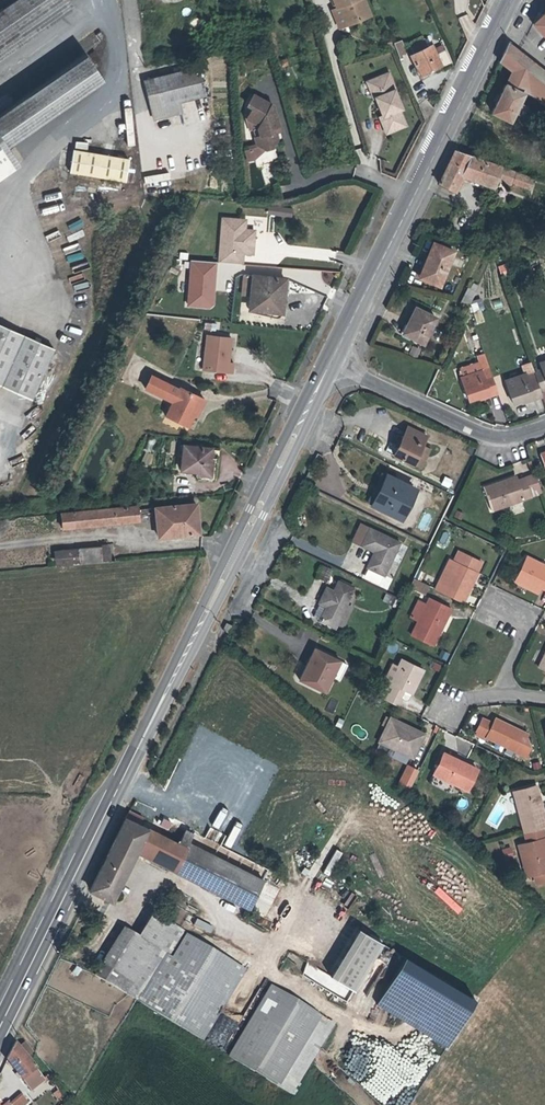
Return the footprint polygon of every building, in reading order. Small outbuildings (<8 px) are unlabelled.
[(75,8),(69,0),(13,0),(0,9),(0,60),(75,8)] [(338,9),(341,7),(349,25),(371,16),(364,0),(334,0),(338,9)] [(461,26),(469,24),(466,15),(459,17),(461,26)] [(537,28),(544,20),(544,18),(542,15),(533,24),(537,28)] [(537,28),(544,37),(544,20),(537,28)] [(512,71),(544,97),(544,73),(508,44),(499,61),(512,71)] [(444,51),(435,55),(430,46),(411,55),(420,74),(439,65),(442,70),(451,65),(444,51)] [(85,58),(0,114),(0,181),(17,170),(5,152),(102,82),(85,58)] [(204,96),(197,68),(143,81),(153,121),(181,114),(178,102),(204,96)] [(512,71),(505,85),(523,94),(544,106),(544,97),(512,71)] [(388,72),(370,80),(379,103),(377,103),(382,115),(388,131),(405,125),(398,109),(401,108),(394,90),(395,89),(388,72)] [(375,97),(377,103),(379,103),(370,80),(366,81),(373,98),(375,97)] [(518,102),(523,94),(505,85),(492,112),(510,120),(514,112),(518,102)] [(275,128),(279,127),(272,106),(253,95),(247,106),(251,109),(246,120),(254,124),(256,121),(260,123),(257,130),(258,133),(259,137),(254,139),(257,147),(266,152),(273,149),(278,139),(277,134),(275,130),(275,128)] [(527,106),(518,102),(514,112),(522,116),(527,106)] [(385,133),(388,131),(382,115),(379,116),(385,133)] [(118,126),(119,143),(133,143),(132,125),(118,126)] [(74,149),(86,151),(87,144),(75,142),(74,149)] [(124,182),(128,159),(73,150),(69,172),(124,182)] [(463,173),(495,184),(497,180),(511,185),(512,183),(528,189),(532,179),(516,174),(516,172),(489,162),(455,150),(439,183),(454,191),(463,173)] [(59,181),(61,172),(55,171),(53,180),(59,181)] [(252,253),(253,242),(243,241),(244,231),(245,220),(222,218),(218,260),(241,262),(242,253),(252,253)] [(243,241),(253,242),(254,232),(244,231),(243,241)] [(433,244),(426,261),(429,262),(422,278),(439,286),(453,252),(433,244)] [(429,262),(426,261),(419,277),(422,278),(429,262)] [(502,277),(508,274),(503,264),(496,267),(502,277)] [(251,286),(253,275),(243,274),(242,285),(251,286)] [(260,310),(275,312),(278,288),(283,288),(284,279),(253,275),(251,286),(249,304),(261,306),(260,310)] [(469,290),(467,288),(460,302),(468,306),(477,286),(472,284),(469,290)] [(278,288),(275,312),(281,312),(283,288),(278,288)] [(469,304),(476,324),(485,321),(478,301),(469,304)] [(415,308),(407,324),(408,325),(404,334),(422,343),(435,318),(415,308)] [(215,331),(216,323),(204,322),(203,330),(215,331)] [(53,348),(0,326),(0,387),(32,400),(53,348)] [(229,348),(231,339),(207,336),(202,369),(232,372),(233,364),(226,363),(228,348),(229,348)] [(484,370),(477,372),(464,377),(460,378),(468,400),(475,397),(477,400),(496,393),(488,368),(483,353),(477,355),(480,364),(481,363),(484,370)] [(539,363),(541,370),(533,373),(535,378),(539,391),(544,389),(544,361),(539,363)] [(464,377),(477,372),(474,364),(461,369),(464,377)] [(541,396),(539,391),(535,378),(528,381),(525,374),(505,381),(512,403),(522,400),(522,402),(541,396)] [(174,398),(171,403),(165,416),(186,426),(192,414),(195,415),(203,399),(179,387),(178,389),(169,384),(151,375),(145,389),(161,397),(163,393),(164,393),(174,398)] [(163,393),(161,397),(162,398),(171,403),(174,398),(164,393),(163,393)] [(420,467),(429,449),(422,445),(426,437),(408,428),(394,454),(420,467)] [(210,458),(211,449),(183,445),(180,471),(196,473),(196,479),(215,481),(217,459),(210,458)] [(484,488),(491,510),(541,492),(535,474),(516,481),(515,477),(484,488)] [(415,489),(386,475),(371,504),(373,505),(400,519),(415,489)] [(158,537),(192,533),(191,518),(196,517),(195,504),(155,508),(158,537)] [(62,528),(137,521),(136,506),(60,513),(62,528)] [(367,567),(384,575),(399,543),(360,525),(352,541),(374,551),(367,567)] [(100,545),(100,547),(101,562),(114,561),(112,544),(100,545)] [(56,566),(101,562),(100,547),(54,551),(56,566)] [(463,603),(467,595),(465,595),(472,581),(474,581),(477,573),(476,573),(481,563),(460,552),(455,563),(441,592),(463,603)] [(526,557),(514,580),(538,592),(541,587),(544,589),(544,566),(526,557)] [(441,592),(455,563),(449,560),(435,589),(441,592)] [(316,576),(327,581),(332,569),(321,564),(316,576)] [(424,580),(428,572),(422,569),(418,577),(424,580)] [(427,585),(413,578),(409,586),(423,593),(427,585)] [(326,588),(319,602),(326,606),(320,619),(319,620),(334,627),(339,618),(343,610),(353,588),(338,581),(333,591),(326,588)] [(465,595),(467,595),(469,597),(476,583),(474,581),(472,581),(465,595)] [(385,593),(382,601),(395,606),(398,597),(385,593)] [(429,598),(425,605),(418,620),(410,634),(433,645),(441,630),(440,629),(445,618),(446,619),(451,609),(429,598)] [(418,620),(425,605),(418,601),(410,616),(418,620)] [(326,606),(319,602),(313,615),(320,619),(326,606)] [(343,610),(339,618),(343,620),(347,612),(343,610)] [(325,691),(332,675),(340,661),(314,649),(299,679),(325,691)] [(397,706),(401,698),(392,693),(396,685),(405,689),(410,692),(422,669),(402,659),(398,667),(390,682),(385,680),(377,696),(397,706)] [(340,661),(332,675),(339,679),(347,664),(340,661)] [(393,664),(385,680),(390,682),(398,667),(393,664)] [(392,693),(401,698),(405,689),(396,685),(392,693)] [(423,733),(404,724),(403,728),(399,726),(401,723),(391,718),(380,741),(412,756),(423,733)] [(495,718),(492,723),(482,718),(476,731),(513,750),(522,731),(495,718)] [(467,789),(477,768),(444,752),(433,773),(467,789)] [(406,763),(397,784),(410,789),(419,768),(406,763)] [(524,831),(543,826),(544,825),(544,819),(536,785),(514,792),(524,831)] [(129,811),(117,836),(133,844),(154,855),(152,860),(162,866),(165,860),(178,866),(175,872),(248,908),(263,880),(188,843),(181,839),(178,845),(139,825),(142,817),(129,811)] [(544,838),(544,837),(544,833),(543,826),(524,831),(522,832),(525,843),(544,838)] [(184,832),(181,839),(188,843),(192,836),(184,832)] [(340,855),(350,839),(345,835),(335,851),(340,855)] [(112,846),(129,854),(133,844),(117,836),(112,846)] [(544,838),(525,843),(518,844),(526,876),(533,874),(544,871),(544,841),(544,838)] [(108,897),(129,854),(112,846),(91,889),(108,897)] [(502,850),(504,860),(513,858),(510,848),(502,850)] [(533,874),(535,882),(544,880),(544,871),(533,874)] [(184,934),(185,932),(152,912),(137,937),(122,928),(94,975),(202,1039),(243,970),(184,934)] [(197,919),(194,926),(211,934),(215,927),(197,919)] [(356,929),(329,977),(353,991),(380,943),(356,929)] [(447,1046),(477,997),(406,954),(376,1003),(447,1046)] [(368,995),(377,1000),(391,972),(382,967),(368,995)] [(278,1085),(320,1016),(270,986),(228,1055),(278,1085)] [(334,1024),(320,1016),(278,1085),(292,1093),(334,1024)] [(42,1079),(14,1043),(6,1059),(29,1089),(42,1079)]
